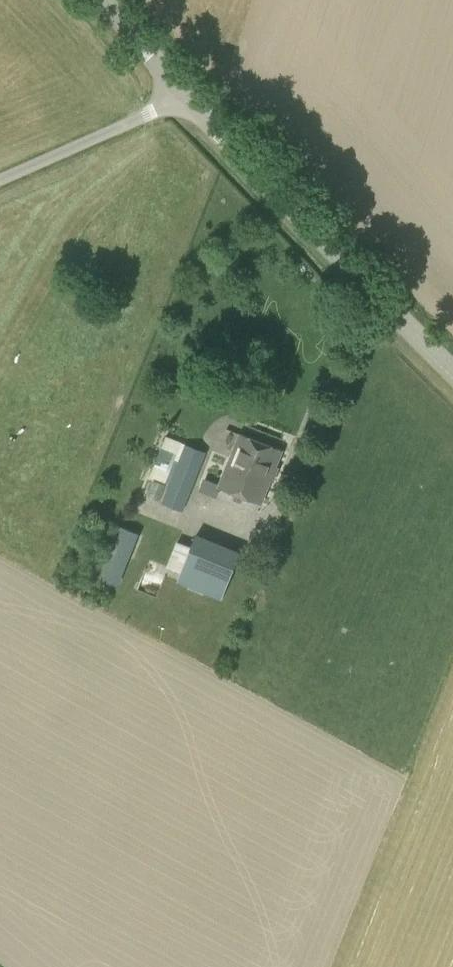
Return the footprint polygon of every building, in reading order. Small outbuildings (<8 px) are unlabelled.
[(282,451),(240,435),(220,487),(261,503),(282,451)] [(206,452),(186,444),(162,503),(183,512),(206,452)] [(159,469),(173,469),(173,448),(159,448),(159,469)] [(159,502),(165,485),(154,481),(148,498),(159,502)] [(117,524),(102,576),(123,582),(138,530),(117,524)] [(242,553),(196,534),(177,581),(222,600),(242,553)]
